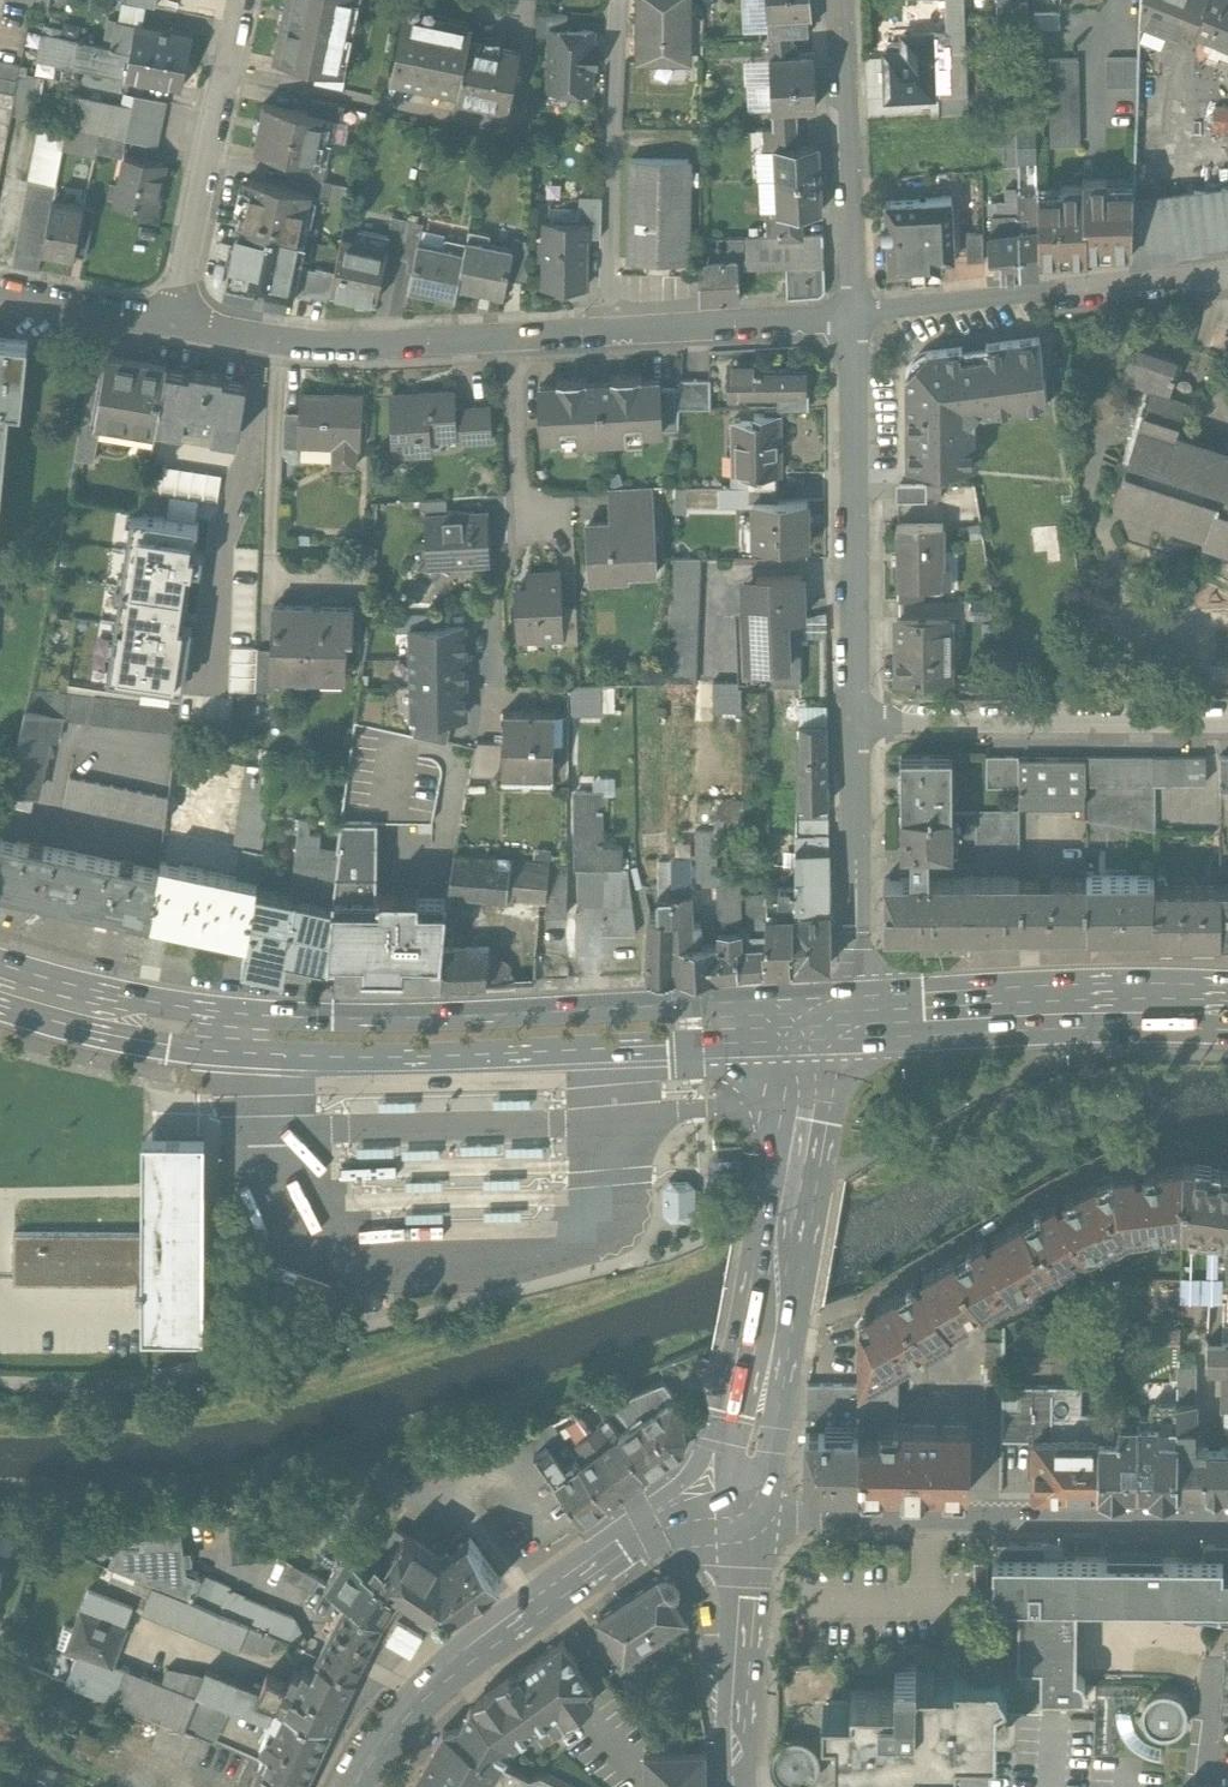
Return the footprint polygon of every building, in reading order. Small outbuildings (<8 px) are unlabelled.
[(31,8),(49,11),(51,0),(33,0),(31,8)] [(276,59),(319,68),(336,71),(351,0),(288,0),(276,59)] [(639,61),(689,62),(689,0),(640,0),(639,61)] [(769,16),(791,15),(812,14),(811,0),(768,0),(769,16)] [(937,28),(935,28),(937,98),(940,96),(968,95),(966,36),(964,0),(940,0),(937,28)] [(980,31),(999,30),(999,0),(979,0),(980,31)] [(999,30),(1028,29),(1027,3),(1018,4),(1018,0),(999,0),(999,30)] [(1137,35),(1161,44),(1166,34),(1188,43),(1192,33),(1205,0),(1141,0),(1137,35)] [(1192,33),(1227,47),(1227,0),(1205,0),(1192,33)] [(473,26),(407,12),(393,76),(459,90),(470,39),(473,26)] [(569,15),(538,13),(537,35),(552,36),(552,30),(569,30),(569,15)] [(1060,14),(1033,16),(1034,32),(1061,30),(1060,14)] [(791,15),(769,16),(770,36),(792,35),(791,15)] [(193,35),(110,19),(105,45),(131,50),(131,49),(188,61),(193,35)] [(62,27),(45,24),(42,44),(59,47),(62,27)] [(935,28),(900,29),(901,50),(883,51),(885,100),(937,98),(935,28)] [(569,30),(552,30),(552,36),(549,90),(591,92),(592,67),(597,67),(598,45),(593,45),(594,32),(569,30)] [(792,35),(770,36),(771,56),(793,54),(792,35)] [(522,50),(470,39),(459,90),(458,96),(509,107),(522,50)] [(188,61),(131,49),(131,50),(105,45),(79,40),(74,65),(126,76),(126,75),(183,87),(188,61)] [(793,54),(771,56),(772,83),(815,80),(814,53),(793,54)] [(1137,59),(1106,59),(1107,88),(1136,88),(1137,59)] [(0,61),(0,75),(19,79),(20,73),(21,66),(21,65),(0,61)] [(1077,61),(1048,61),(1050,147),(1079,147),(1077,61)] [(28,67),(21,66),(20,73),(27,74),(28,67)] [(336,71),(319,68),(316,82),(343,88),(346,73),(336,71)] [(0,75),(0,90),(16,93),(17,87),(19,79),(0,75)] [(815,80),(772,83),(773,109),(796,107),(817,105),(815,80)] [(36,90),(17,87),(16,93),(13,107),(12,113),(31,117),(36,90)] [(0,90),(0,105),(13,107),(16,93),(0,90)] [(133,106),(74,95),(68,125),(85,129),(100,133),(124,138),(125,138),(129,122),(133,108),(133,106)] [(166,101),(136,95),(133,106),(133,108),(163,116),(166,101)] [(968,95),(940,96),(941,115),(968,113),(968,95)] [(346,106),(312,99),(309,112),(330,117),(330,119),(343,121),(346,106)] [(309,112),(264,103),(254,150),(299,160),(320,164),(330,119),(330,117),(309,112)] [(0,105),(0,120),(10,122),(12,113),(13,107),(0,105)] [(1212,105),(1209,129),(1227,131),(1227,107),(1212,105)] [(796,107),(773,109),(774,128),(797,127),(796,107)] [(163,116),(133,108),(129,122),(160,129),(163,116)] [(1035,108),(1009,110),(1009,122),(1017,122),(1017,121),(1036,120),(1035,108)] [(0,120),(0,135),(8,136),(10,122),(0,120)] [(1036,120),(1017,121),(1017,122),(1018,145),(1018,164),(1037,163),(1036,120)] [(40,121),(28,181),(56,186),(67,126),(40,121)] [(160,129),(129,122),(125,138),(156,146),(160,129)] [(1009,122),(991,123),(992,146),(1018,145),(1017,122),(1009,122)] [(68,125),(63,154),(79,157),(85,129),(68,125)] [(797,127),(774,128),(775,148),(798,146),(797,127)] [(100,133),(85,129),(79,157),(94,160),(96,151),(100,133)] [(124,138),(100,133),(96,151),(120,156),(124,138)] [(798,146),(775,148),(777,180),(820,177),(819,145),(798,146)] [(165,164),(125,155),(115,200),(156,209),(165,164)] [(320,164),(299,160),(296,173),(298,174),(324,179),(327,166),(320,164)] [(691,160),(631,160),(630,260),(689,261),(691,160)] [(324,179),(298,174),(296,188),(312,192),(312,193),(330,197),(333,181),(324,179)] [(820,177),(777,180),(779,211),(773,211),(774,218),(768,218),(768,235),(803,234),(802,211),(822,210),(820,177)] [(296,188),(248,178),(238,225),(302,239),(312,193),(312,192),(296,188)] [(1082,187),(1060,187),(1060,196),(1037,197),(1039,258),(1058,257),(1058,260),(1071,259),(1071,257),(1087,257),(1086,251),(1098,250),(1098,253),(1112,253),(1112,250),(1130,250),(1132,201),(1132,189),(1108,189),(1108,180),(1082,181),(1082,187)] [(56,186),(28,181),(12,265),(39,270),(56,186)] [(1132,201),(1130,250),(1129,267),(1227,246),(1227,189),(1132,201)] [(1037,195),(1019,196),(1019,201),(1020,273),(1039,270),(1039,258),(1037,197),(1037,195)] [(926,200),(886,202),(886,222),(882,222),(883,237),(887,237),(889,271),(908,270),(908,271),(910,271),(910,265),(924,265),(925,277),(926,277),(925,265),(939,264),(940,270),(942,270),(941,259),(954,258),(952,197),(926,198),(926,200)] [(602,200),(581,199),(580,221),(588,221),(587,237),(602,237),(602,200)] [(95,208),(54,200),(45,248),(86,255),(95,208)] [(1019,201),(1001,202),(1001,217),(993,217),(993,232),(990,233),(990,256),(1002,254),(1002,275),(1020,273),(1019,201)] [(409,220),(395,217),(391,234),(387,252),(401,255),(409,220)] [(425,223),(409,220),(401,255),(416,258),(419,241),(421,241),(425,223)] [(580,221),(546,221),(545,286),(546,286),(546,282),(584,283),(584,287),(586,286),(587,237),(588,221),(580,221)] [(302,239),(238,225),(226,283),(294,297),(294,295),(300,266),(306,239),(302,239)] [(358,237),(343,234),(334,276),(331,290),(377,300),(387,252),(391,234),(360,228),(358,237)] [(492,233),(470,228),(467,241),(458,284),(504,294),(508,277),(514,246),(513,246),(490,241),(492,233)] [(768,235),(746,236),(747,258),(748,267),(787,265),(825,263),(823,233),(803,234),(768,235)] [(984,233),(967,233),(967,261),(984,261),(984,233)] [(421,241),(419,241),(416,258),(409,288),(455,297),(458,284),(467,241),(446,236),(444,246),(421,241)] [(746,236),(714,237),(714,247),(714,260),(747,258),(746,236)] [(714,237),(701,237),(701,247),(714,247),(714,237)] [(529,241),(514,238),(513,246),(514,246),(508,277),(528,282),(529,241)] [(825,263),(787,265),(789,296),(826,294),(825,263)] [(317,269),(300,266),(294,295),(311,298),(312,295),(329,298),(331,290),(334,276),(317,272),(317,269)] [(739,279),(700,282),(700,302),(741,299),(739,279)] [(909,366),(906,373),(907,464),(976,464),(975,423),(971,419),(978,409),(984,413),(1048,404),(1039,336),(986,343),(986,350),(962,353),(961,346),(925,351),(919,355),(913,360),(909,366)] [(9,406),(10,406),(10,404),(22,405),(23,404),(22,404),(28,342),(29,341),(0,338),(0,504),(9,406)] [(1219,446),(1219,444),(1174,430),(1185,397),(1168,392),(1174,373),(1172,372),(1176,358),(1137,345),(1133,355),(1131,355),(1123,377),(1151,386),(1129,452),(1126,451),(1119,454),(1117,454),(1115,462),(1117,462),(1119,468),(1124,469),(1113,503),(1114,503),(1114,502),(1204,531),(1202,537),(1204,538),(1227,545),(1227,448),(1219,446)] [(93,357),(81,354),(75,379),(87,382),(93,357)] [(166,364),(108,355),(101,393),(97,421),(101,422),(131,427),(133,420),(153,423),(152,430),(155,431),(157,417),(165,368),(166,364)] [(191,369),(191,373),(165,368),(157,417),(158,417),(158,420),(160,420),(161,415),(182,418),(182,421),(215,427),(216,424),(237,427),(236,433),(238,433),(239,431),(240,431),(248,382),(223,378),(223,374),(191,369)] [(806,368),(739,368),(739,392),(777,392),(777,408),(806,407),(806,368)] [(642,376),(611,377),(612,382),(599,383),(602,440),(627,439),(627,431),(661,430),(660,388),(659,380),(642,381),(642,376)] [(587,378),(557,380),(557,385),(540,385),(542,436),(576,435),(577,441),(602,440),(599,383),(588,383),(587,378)] [(711,379),(681,379),(680,388),(680,408),(711,408),(711,379)] [(680,388),(660,388),(661,430),(679,429),(680,408),(680,388)] [(455,389),(391,393),(395,450),(419,448),(418,434),(457,432),(456,407),(455,389)] [(101,393),(87,391),(75,455),(94,459),(101,422),(97,421),(101,393)] [(335,397),(304,396),(304,391),(301,391),(300,409),(299,443),(302,443),(302,438),(334,440),(334,462),(357,463),(358,445),(361,445),(363,393),(335,392),(335,397)] [(490,405),(456,407),(457,432),(457,440),(492,438),(490,405)] [(1057,405),(981,418),(990,469),(981,470),(1014,672),(1052,666),(1048,644),(1056,643),(1062,642),(1054,594),(1064,593),(1063,589),(1077,586),(1063,498),(1072,496),(1057,405)] [(300,409),(286,409),(284,442),(299,443),(300,409)] [(779,421),(733,422),(733,473),(775,473),(780,473),(779,421)] [(171,492),(167,514),(195,518),(199,496),(218,499),(222,472),(151,461),(147,488),(171,492)] [(775,486),(775,473),(748,473),(749,486),(775,486)] [(927,483),(899,483),(899,500),(927,500),(927,483)] [(651,486),(614,487),(615,502),(616,502),(644,501),(644,508),(652,507),(651,486)] [(775,499),(775,486),(749,486),(749,501),(753,501),(753,499),(775,499)] [(447,496),(420,497),(421,511),(426,511),(448,510),(447,496)] [(775,499),(753,499),(753,501),(753,543),(807,542),(807,499),(775,499)] [(644,501),(616,502),(616,520),(589,522),(589,534),(587,534),(589,572),(614,571),(614,567),(656,565),(653,507),(652,507),(644,508),(644,501)] [(448,510),(426,511),(429,564),(490,561),(487,508),(448,510)] [(195,518),(167,514),(132,509),(121,581),(189,591),(193,564),(201,565),(204,548),(195,546),(200,519),(195,518)] [(943,522),(897,522),(897,582),(943,582),(943,522)] [(702,556),(673,557),(668,677),(696,678),(702,556)] [(560,569),(527,571),(527,586),(515,586),(517,627),(537,626),(538,633),(562,632),(563,632),(562,603),(560,569)] [(802,573),(756,575),(758,616),(746,616),(748,663),(760,663),(787,661),(786,636),(788,636),(787,615),(803,614),(802,573)] [(107,672),(144,678),(172,682),(173,675),(176,675),(177,671),(185,672),(193,619),(185,618),(189,591),(121,581),(107,672)] [(312,603),(274,601),(273,644),(272,665),(274,665),(309,666),(312,603)] [(576,602),(562,603),(563,632),(562,632),(562,640),(578,639),(576,602)] [(355,604),(312,603),(309,666),(347,667),(348,633),(354,633),(355,604)] [(368,605),(355,604),(354,633),(366,633),(368,625),(368,605)] [(435,610),(397,611),(398,627),(412,627),(412,626),(436,626),(435,610)] [(787,661),(760,663),(760,680),(801,682),(803,614),(787,615),(788,636),(786,636),(787,661)] [(950,614),(898,614),(898,671),(950,671),(950,614)] [(436,626),(412,626),(412,627),(412,655),(465,654),(465,625),(436,626)] [(273,644),(258,643),(257,684),(273,685),(274,665),(272,665),(273,644)] [(466,683),(465,654),(412,655),(413,683),(466,683)] [(169,701),(172,682),(144,678),(141,698),(169,701)] [(716,678),(700,678),(699,706),(716,707),(716,678)] [(742,680),(716,678),(716,707),(740,708),(742,680)] [(602,681),(572,683),(572,709),(602,709),(602,681)] [(466,683),(413,683),(413,712),(466,711),(466,683)] [(95,693),(31,686),(26,709),(52,714),(52,716),(92,720),(95,693)] [(141,698),(95,693),(92,720),(177,730),(180,702),(169,701),(141,698)] [(555,709),(504,708),(503,738),(503,771),(505,771),(505,765),(552,766),(551,772),(553,772),(553,762),(560,762),(560,740),(555,739),(555,709)] [(26,709),(18,742),(20,743),(13,773),(14,774),(11,787),(11,789),(35,794),(52,716),(52,714),(26,709)] [(451,724),(418,716),(415,731),(420,733),(448,738),(451,724)] [(415,731),(355,719),(341,819),(378,819),(378,821),(432,821),(442,771),(441,766),(439,761),(435,758),(430,756),(416,754),(420,733),(415,731)] [(828,721),(800,720),(797,802),(828,803),(828,721)] [(503,738),(476,737),(474,744),(471,770),(503,771),(503,738)] [(1154,752),(1086,753),(1086,755),(1086,787),(1087,819),(1155,830),(1154,781),(1154,752)] [(1206,752),(1154,752),(1154,781),(1206,781),(1206,752)] [(952,753),(902,753),(902,811),(952,811),(952,753)] [(1019,753),(987,753),(987,784),(1019,784),(1019,756),(1019,753)] [(1086,755),(1019,756),(1019,784),(1019,802),(1084,802),(1084,787),(1086,787),(1086,755)] [(169,795),(70,774),(64,802),(166,823),(169,795)] [(35,794),(11,789),(11,787),(10,786),(6,803),(31,809),(35,794)] [(604,787),(579,787),(578,866),(603,866),(604,865),(604,787)] [(1019,810),(976,811),(976,840),(1019,839),(1019,810)] [(952,811),(902,811),(902,849),(911,849),(929,849),(952,849),(952,811)] [(828,816),(797,815),(796,832),(829,833),(828,816)] [(300,816),(292,895),(256,888),(249,939),(245,964),(285,973),(288,954),(326,962),(337,855),(319,854),(322,832),(310,831),(311,817),(300,816)] [(378,819),(341,819),(337,855),(326,962),(364,962),(364,970),(404,970),(404,963),(430,963),(442,963),(443,948),(446,910),(447,897),(434,897),(420,896),(418,893),(381,892),(381,896),(377,896),(377,891),(378,825),(378,821),(378,819)] [(716,825),(696,826),(697,880),(718,880),(717,870),(716,825)] [(829,833),(796,832),(796,894),(795,912),(829,910),(829,833)] [(0,838),(0,840),(0,887),(1,887),(153,919),(159,871),(11,840),(0,838)] [(240,877),(161,861),(159,871),(153,919),(249,939),(256,888),(262,851),(246,848),(240,877)] [(512,854),(455,849),(448,890),(455,891),(508,895),(512,854)] [(930,878),(929,849),(911,849),(911,878),(930,878)] [(550,858),(512,854),(508,895),(538,898),(546,899),(550,858)] [(567,860),(550,858),(546,899),(538,898),(537,916),(566,915),(567,860)] [(687,877),(682,862),(669,863),(672,930),(675,976),(738,972),(737,945),(741,945),(741,940),(740,926),(719,927),(718,927),(718,939),(699,941),(698,920),(690,920),(690,877),(687,877)] [(603,866),(578,866),(578,903),(613,903),(606,920),(605,921),(605,934),(636,934),(627,865),(604,865),(603,866)] [(739,870),(717,870),(718,880),(718,893),(740,893),(739,870)] [(1087,877),(1020,878),(1020,930),(1087,930),(1087,877)] [(1154,877),(1087,877),(1087,930),(1152,930),(1154,884),(1154,877)] [(911,878),(886,878),(886,931),(1020,930),(1020,878),(911,878)] [(1220,883),(1154,884),(1152,930),(1152,937),(1220,937),(1220,883)] [(455,891),(448,890),(447,897),(446,910),(453,910),(455,891)] [(740,893),(718,893),(717,893),(717,906),(718,906),(719,927),(740,926),(740,893)] [(780,922),(767,923),(767,941),(764,941),(764,943),(765,970),(791,968),(789,940),(794,939),(794,913),(795,912),(796,894),(781,895),(780,922)] [(667,900),(649,900),(649,914),(648,977),(675,976),(672,930),(668,930),(667,900)] [(795,912),(794,913),(794,939),(789,940),(791,968),(830,965),(829,910),(795,912)] [(741,945),(737,945),(738,972),(765,970),(764,943),(749,944),(741,945)] [(489,947),(443,948),(442,963),(441,986),(486,985),(489,947)] [(203,1138),(143,1138),(143,1234),(14,1233),(13,1283),(137,1284),(137,1290),(142,1290),(142,1333),(203,1333),(203,1138)] [(1182,1166),(1182,1167),(1181,1228),(1226,1235),(1227,1235),(1227,1173),(1182,1166)] [(1110,1176),(1078,1192),(1077,1190),(1063,1196),(1067,1203),(1059,1207),(1057,1202),(1045,1209),(1044,1207),(1023,1219),(1051,1267),(1053,1270),(1084,1252),(1085,1256),(1124,1237),(1123,1236),(1130,1232),(1145,1230),(1145,1233),(1181,1228),(1182,1167),(1158,1170),(1157,1168),(1143,1170),(1144,1177),(1135,1178),(1135,1173),(1110,1176)] [(672,1182),(665,1188),(666,1213),(673,1219),(679,1219),(685,1213),(692,1213),(692,1186),(684,1187),(679,1181),(672,1182)] [(916,1282),(894,1294),(895,1296),(876,1307),(878,1309),(870,1313),(869,1311),(867,1312),(874,1325),(863,1331),(858,1323),(857,1323),(858,1385),(858,1387),(895,1365),(952,1332),(949,1326),(983,1306),(982,1305),(1010,1289),(1011,1290),(1051,1267),(1023,1219),(993,1236),(995,1241),(988,1245),(986,1241),(923,1278),(925,1282),(918,1286),(916,1282)] [(1181,1228),(1179,1332),(1207,1333),(1208,1303),(1225,1303),(1224,1344),(1227,1344),(1227,1283),(1225,1280),(1225,1244),(1226,1235),(1181,1228)] [(1004,1340),(986,1340),(985,1383),(1003,1383),(1004,1340)] [(1208,1343),(1208,1370),(1223,1370),(1222,1406),(1227,1406),(1227,1344),(1224,1344),(1208,1343)] [(895,1365),(858,1387),(858,1414),(860,1414),(859,1435),(879,1435),(879,1425),(894,1425),(896,1398),(895,1365)] [(1193,1366),(1179,1365),(1178,1384),(1193,1384),(1193,1366)] [(668,1380),(610,1403),(625,1423),(631,1424),(633,1427),(619,1437),(647,1474),(683,1447),(685,1436),(678,1395),(668,1380)] [(1178,1399),(1176,1497),(1206,1497),(1207,1448),(1196,1448),(1197,1385),(1193,1384),(1178,1384),(1178,1399)] [(858,1385),(808,1385),(806,1487),(859,1489),(859,1435),(860,1414),(858,1414),(858,1387),(858,1385)] [(1052,1386),(1003,1386),(1002,1441),(1029,1441),(1029,1432),(1051,1432),(1052,1386)] [(1178,1399),(1152,1399),(1151,1412),(1139,1412),(1139,1422),(1138,1496),(1176,1497),(1178,1399)] [(588,1406),(573,1415),(579,1422),(593,1415),(588,1406)] [(1121,1412),(1100,1412),(1100,1441),(1099,1496),(1138,1496),(1139,1422),(1121,1422),(1121,1412)] [(573,1415),(558,1423),(562,1431),(579,1422),(573,1415)] [(894,1425),(879,1425),(879,1435),(859,1435),(859,1489),(859,1492),(968,1494),(969,1427),(894,1425)] [(552,1426),(542,1431),(529,1445),(542,1463),(553,1455),(547,1447),(560,1437),(552,1426)] [(647,1474),(619,1437),(609,1445),(605,1440),(608,1437),(600,1426),(588,1435),(628,1488),(636,1483),(636,1482),(646,1474),(647,1474)] [(1100,1441),(1051,1440),(1051,1432),(1029,1432),(1029,1441),(1028,1459),(1034,1459),(1033,1495),(1099,1496),(1100,1441)] [(628,1488),(588,1435),(577,1443),(585,1454),(588,1452),(591,1456),(581,1464),(608,1502),(620,1494),(628,1488)] [(1207,1448),(1206,1497),(1227,1497),(1227,1449),(1207,1448)] [(581,1464),(567,1474),(553,1455),(542,1463),(584,1519),(602,1507),(608,1502),(581,1464)] [(228,1515),(203,1518),(205,1542),(231,1539),(230,1524),(228,1515)] [(265,1520),(230,1524),(231,1539),(232,1565),(276,1559),(265,1520)] [(442,1537),(426,1526),(417,1542),(450,1564),(452,1560),(445,1556),(449,1550),(439,1543),(442,1537)] [(417,1542),(399,1530),(371,1573),(403,1593),(423,1606),(450,1564),(417,1542)] [(181,1533),(118,1542),(109,1567),(192,1600),(201,1579),(200,1579),(186,1573),(181,1533)] [(51,1545),(37,1539),(34,1550),(47,1555),(51,1545)] [(468,1541),(459,1547),(460,1549),(423,1606),(421,1608),(436,1618),(448,1618),(498,1582),(471,1549),(468,1541)] [(1107,1552),(1107,1561),(1064,1560),(1064,1558),(1047,1557),(1048,1546),(993,1545),(992,1603),(999,1604),(998,1630),(991,1629),(990,1667),(995,1667),(1002,1680),(996,1684),(995,1703),(1004,1703),(1004,1711),(1041,1711),(1042,1698),(1084,1699),(1085,1686),(1084,1684),(1082,1681),(1080,1679),(1078,1678),(1076,1677),(1076,1603),(1160,1604),(1160,1617),(1220,1627),(1227,1627),(1227,1548),(1206,1548),(1203,1550),(1203,1561),(1163,1561),(1163,1552),(1107,1552)] [(371,1573),(365,1569),(367,1567),(351,1553),(328,1589),(348,1601),(383,1621),(403,1593),(371,1573)] [(987,1564),(974,1564),(974,1589),(987,1589),(987,1564)] [(328,1589),(294,1570),(286,1584),(310,1596),(312,1592),(328,1600),(331,1600),(345,1607),(348,1601),(328,1589)] [(216,1582),(202,1575),(200,1579),(201,1579),(192,1600),(191,1602),(205,1608),(216,1582)] [(661,1576),(597,1619),(623,1658),(684,1618),(671,1598),(674,1595),(677,1591),(677,1587),(676,1582),(674,1579),(670,1576),(665,1576),(661,1576)] [(231,1588),(216,1582),(205,1608),(219,1614),(227,1593),(228,1594),(231,1588)] [(191,1602),(153,1587),(142,1612),(239,1652),(241,1645),(270,1657),(278,1638),(219,1614),(205,1608),(191,1602)] [(228,1594),(227,1593),(219,1614),(278,1638),(305,1649),(308,1647),(306,1645),(294,1623),(294,1622),(228,1594)] [(345,1607),(325,1642),(326,1643),(317,1656),(328,1661),(354,1674),(383,1621),(348,1601),(345,1607)] [(625,1678),(600,1641),(588,1650),(611,1686),(612,1687),(625,1678)] [(563,1642),(512,1678),(510,1675),(476,1699),(478,1703),(471,1708),(460,1725),(444,1730),(503,1765),(512,1748),(561,1713),(567,1723),(594,1704),(586,1692),(593,1687),(576,1665),(578,1663),(563,1642)] [(312,1672),(303,1668),(300,1676),(295,1673),(289,1687),(267,1677),(259,1694),(205,1672),(195,1696),(231,1710),(266,1722),(273,1703),(309,1717),(331,1724),(354,1674),(328,1661),(325,1668),(316,1664),(312,1672)] [(895,1692),(851,1691),(851,1702),(831,1702),(830,1723),(835,1723),(835,1767),(875,1768),(876,1758),(896,1758),(915,1758),(916,1747),(956,1749),(957,1736),(995,1737),(995,1703),(996,1684),(1002,1680),(995,1667),(990,1667),(956,1667),(956,1674),(917,1674),(917,1666),(895,1666),(895,1692)] [(1179,1703),(1172,1698),(1165,1696),(1159,1697),(1155,1698),(1148,1703),(1144,1710),(1143,1718),(1145,1726),(1149,1733),(1157,1737),(1165,1738),(1173,1737),(1180,1732),(1184,1725),(1186,1717),(1184,1709),(1179,1703)] [(1130,1718),(1130,1697),(1086,1697),(1086,1699),(1084,1699),(1042,1698),(1041,1711),(1086,1712),(1086,1711),(1114,1711),(1115,1712),(1116,1713),(1118,1732),(1128,1748),(1142,1759),(1160,1765),(1161,1765),(1162,1765),(1163,1766),(1163,1767),(1162,1785),(1160,1785),(1160,1786),(1179,1786),(1177,1786),(1178,1751),(1161,1751),(1161,1750),(1149,1747),(1140,1740),(1133,1730),(1130,1718)] [(309,1717),(273,1703),(266,1722),(266,1735),(260,1748),(266,1750),(260,1763),(261,1763),(305,1781),(331,1724),(309,1717)] [(540,1775),(530,1778),(503,1765),(444,1730),(410,1786),(565,1786),(540,1775)] [(818,1756),(816,1751),(813,1748),(810,1745),(807,1743),(802,1741),(794,1740),(785,1742),(778,1747),(773,1755),(771,1764),(773,1773),(778,1781),(786,1786),(805,1786),(812,1783),(817,1775),(819,1766),(818,1756)] [(643,1753),(644,1772),(644,1786),(706,1786),(706,1772),(705,1751),(643,1753)] [(250,1786),(302,1786),(305,1781),(261,1763),(250,1786)]
